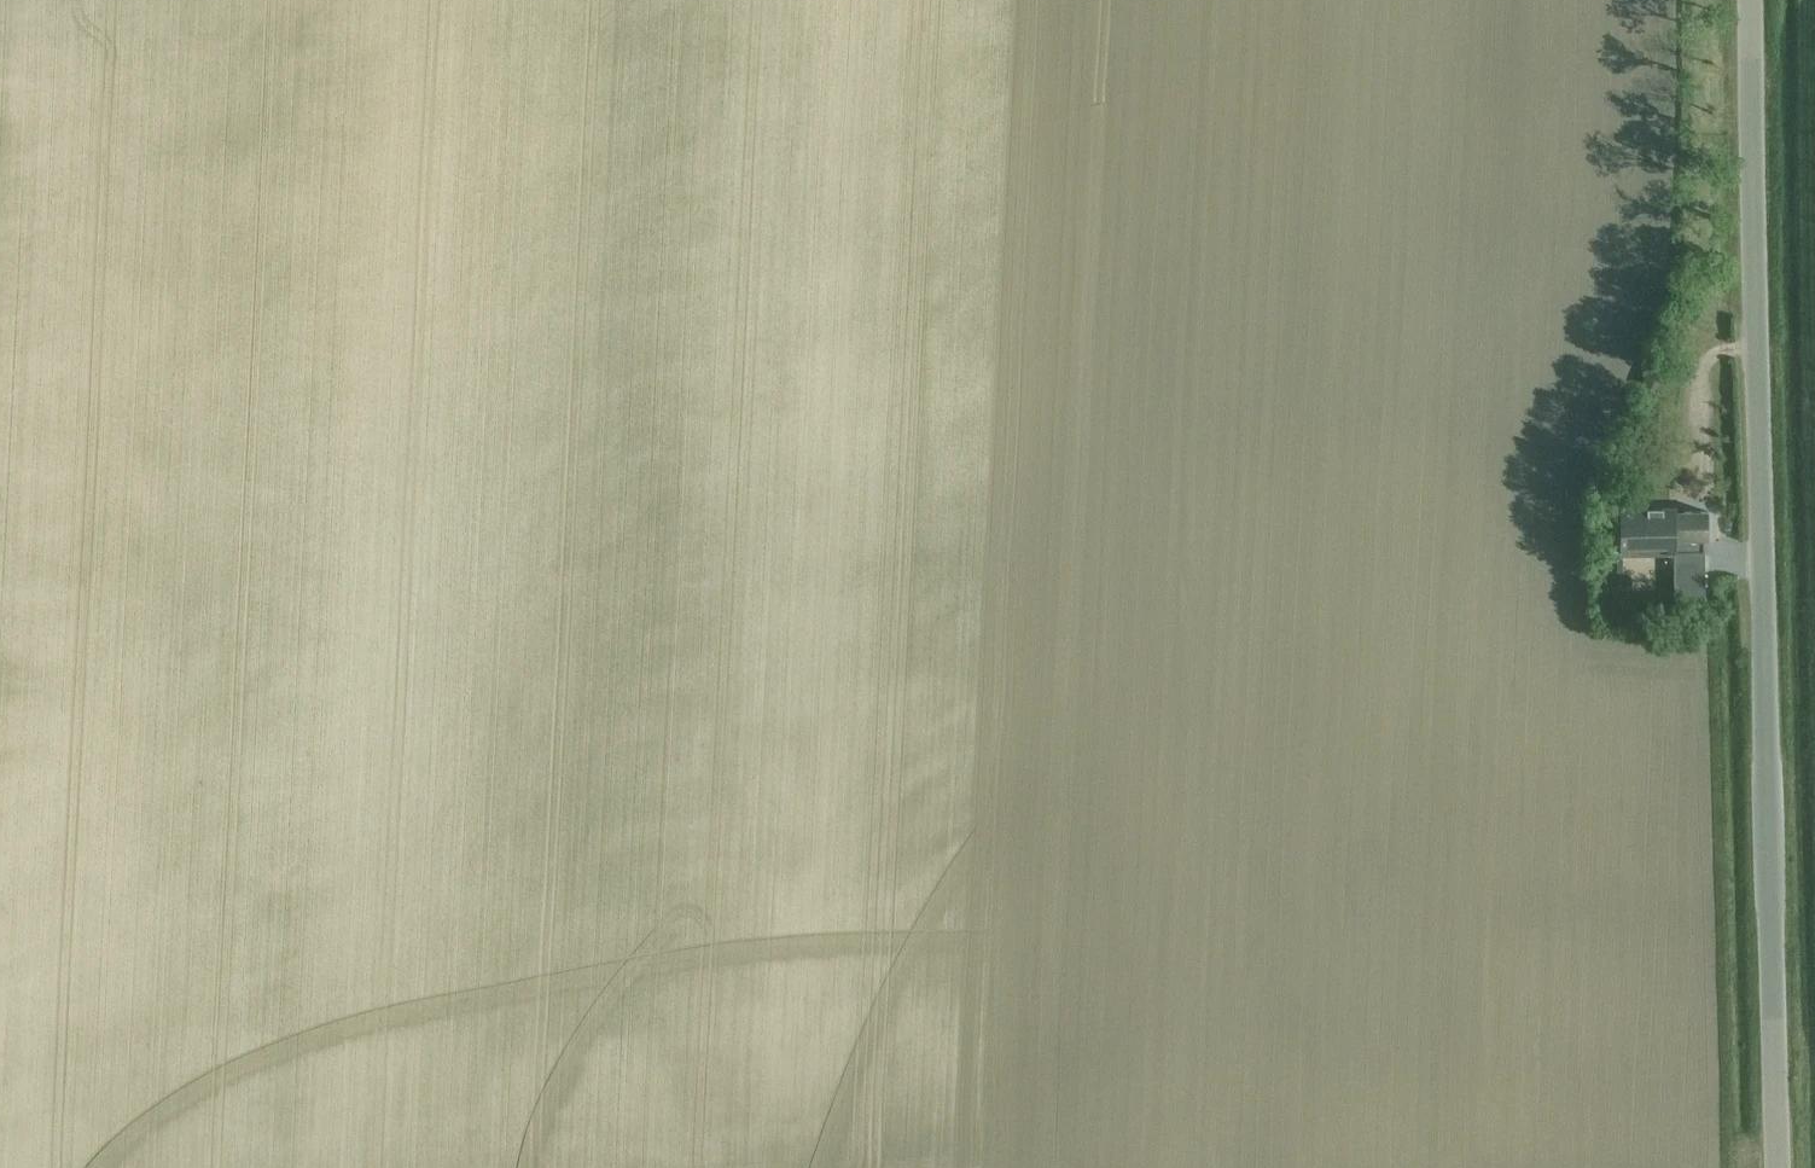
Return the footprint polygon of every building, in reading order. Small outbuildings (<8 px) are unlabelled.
[(1675,508),(1621,509),(1621,533),(1622,554),(1673,553),(1673,554),(1675,554),(1675,596),(1705,596),(1704,553),(1704,540),(1708,540),(1708,535),(1708,511),(1675,512),(1675,508)]
